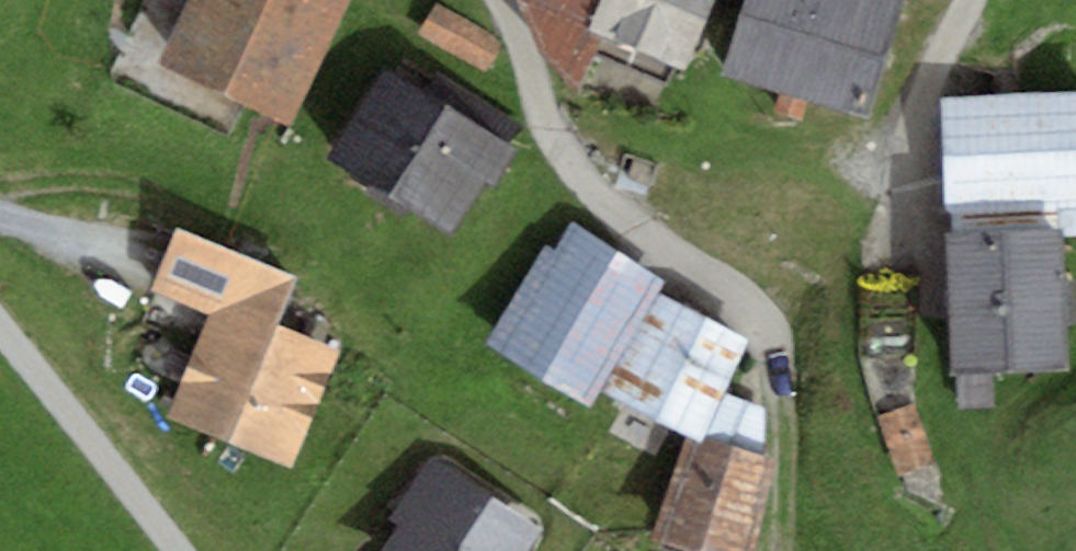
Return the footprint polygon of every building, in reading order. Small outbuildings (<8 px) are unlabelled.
[(158,55),(288,119),(347,0),(185,0),(158,55)] [(601,0),(516,0),(540,51),(579,88),(594,55),(603,34),(589,28),(601,0)] [(589,28),(603,34),(676,63),(686,67),(714,0),(601,0),(589,28)] [(719,73),(869,114),(903,0),(743,0),(719,73)] [(504,41),(437,3),(419,34),(487,72),(504,41)] [(676,63),(603,34),(594,55),(668,85),(676,63)] [(496,187),(520,150),(510,143),(426,90),(384,63),(323,158),(450,239),(488,181),(496,187)] [(437,73),(426,90),(510,143),(521,126),(437,73)] [(938,95),(944,209),(952,210),(1075,205),(1075,88),(938,95)] [(952,210),(953,230),(944,231),(950,376),(958,375),(995,374),(1071,370),(1065,234),(1075,233),(1075,205),(952,210)] [(666,278),(573,222),(556,249),(547,243),(487,340),(590,402),(659,288),(666,278)] [(299,275),(176,226),(150,289),(212,314),(170,416),(295,467),(344,347),(280,322),(299,275)] [(754,337),(659,288),(607,389),(689,431),(702,438),(726,391),(754,337)] [(995,374),(958,375),(960,406),(997,404),(995,374)] [(689,431),(650,538),(693,550),(755,550),(777,457),(765,453),(768,408),(726,391),(702,438),(689,431)] [(914,403),(878,416),(899,474),(935,461),(914,403)] [(543,528),(430,454),(388,518),(397,524),(379,550),(528,550),(543,528)]
